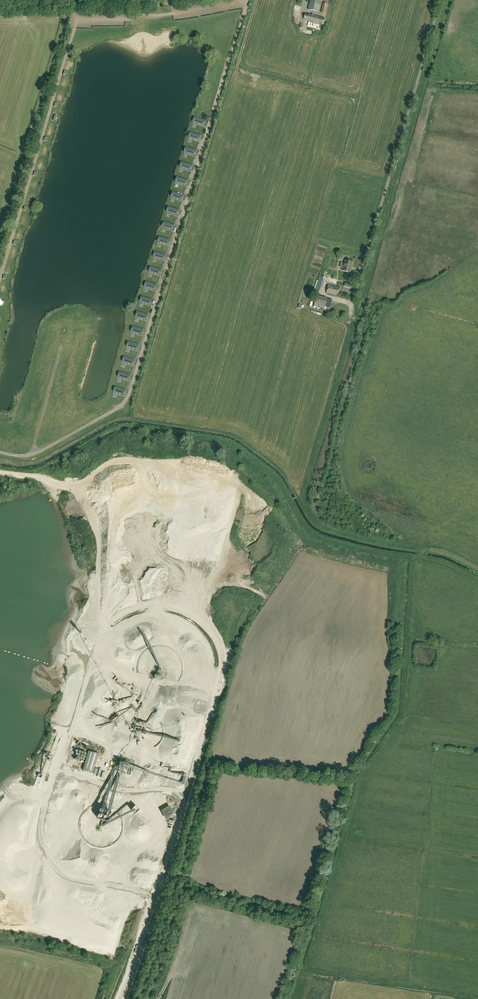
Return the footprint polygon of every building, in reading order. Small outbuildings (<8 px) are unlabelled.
[(321,3),(321,0),(310,0),(308,10),(319,12),(321,3)] [(304,19),(323,25),(325,18),(308,14),(308,15),(305,14),(304,19)] [(343,268),(342,270),(351,273),(353,263),(345,261),(345,264),(341,263),(340,267),(343,268)] [(315,291),(320,293),(325,277),(320,275),(315,291)] [(340,287),(328,285),(326,293),(338,296),(340,287)] [(316,296),(314,306),(325,309),(327,299),(316,296)] [(96,773),(99,751),(88,750),(86,769),(88,769),(87,772),(96,773)] [(130,805),(136,811),(140,807),(134,801),(130,805)] [(166,818),(173,814),(169,808),(163,811),(166,818)]
